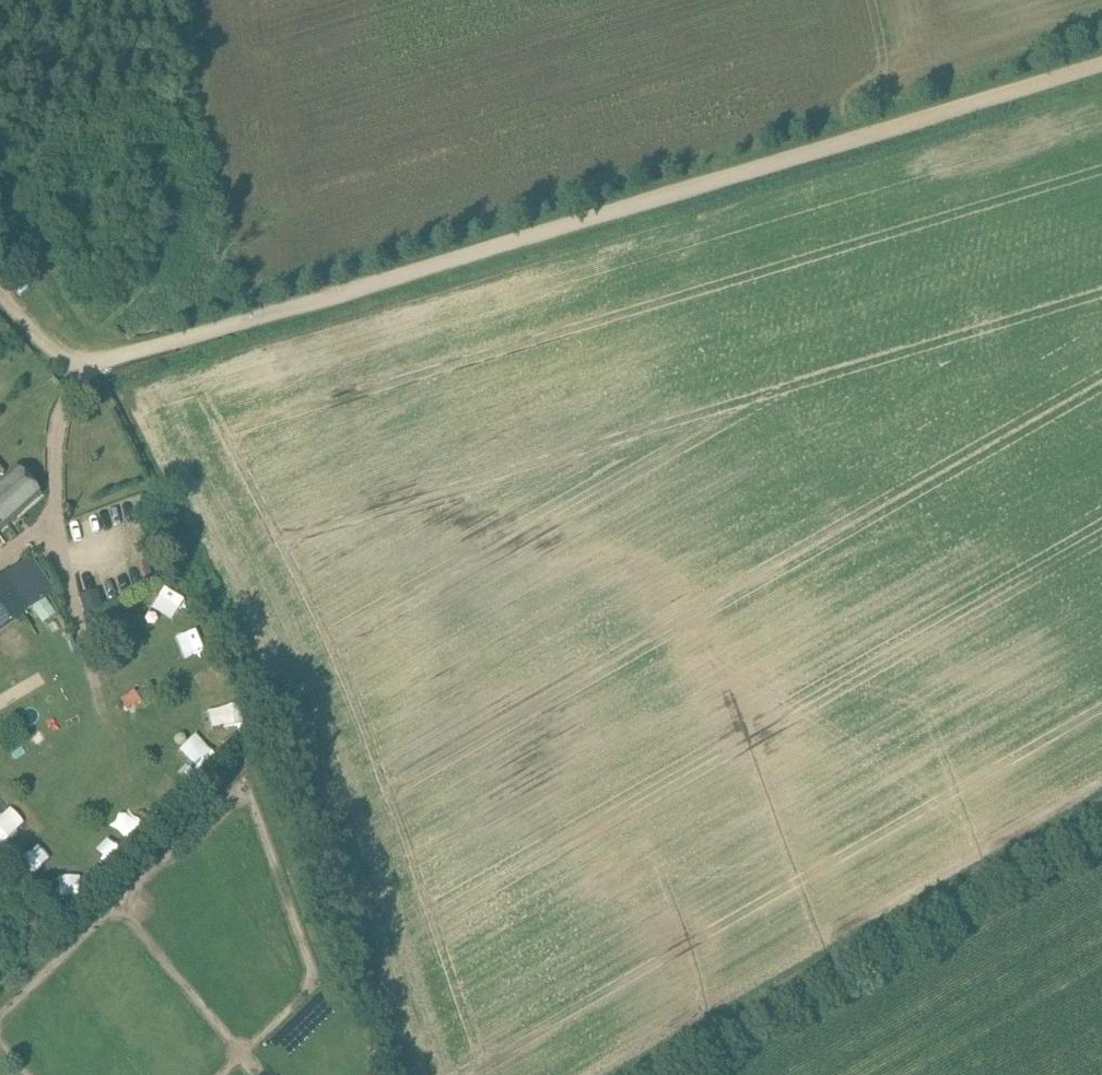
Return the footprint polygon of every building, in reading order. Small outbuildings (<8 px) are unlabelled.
[(0,482),(0,532),(40,496),(16,468),(0,482)] [(31,557),(0,578),(0,630),(55,592),(31,557)] [(170,591),(157,606),(175,623),(189,608),(170,591)] [(150,694),(146,688),(137,694),(135,690),(120,701),(126,710),(150,694)] [(195,735),(179,750),(191,763),(192,762),(205,775),(220,761),(195,735)] [(25,824),(9,807),(0,816),(0,844),(2,846),(25,824)] [(101,864),(118,848),(101,830),(84,846),(101,864)] [(31,876),(46,860),(30,846),(16,862),(31,876)] [(58,876),(58,896),(80,896),(80,876),(58,876)]
